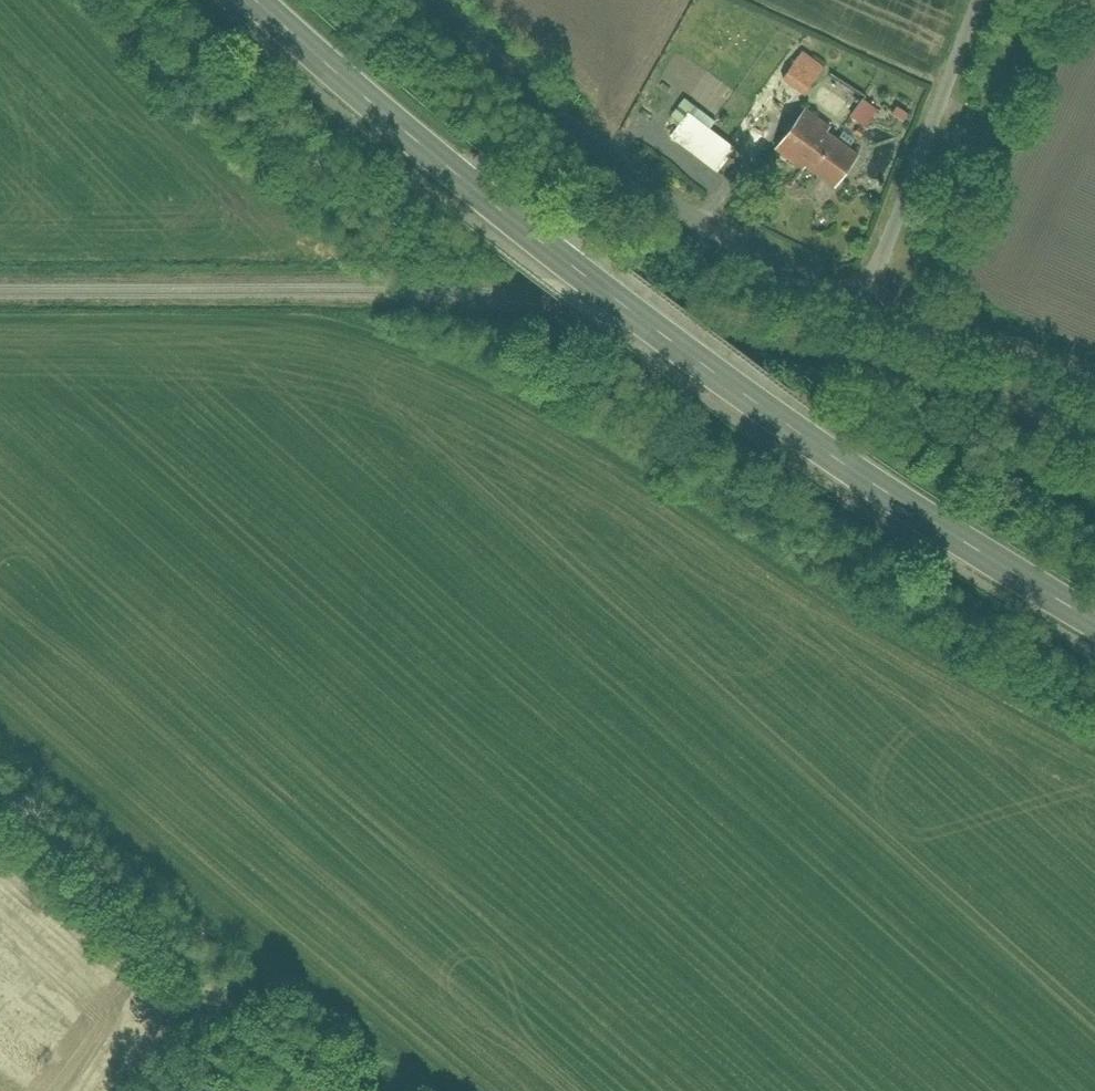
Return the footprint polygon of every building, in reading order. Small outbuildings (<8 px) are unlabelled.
[(777,79),(801,98),(815,80),(790,61),(777,79)] [(663,132),(716,175),(735,151),(682,108),(663,132)] [(773,148),(829,189),(854,154),(798,113),(773,148)]
